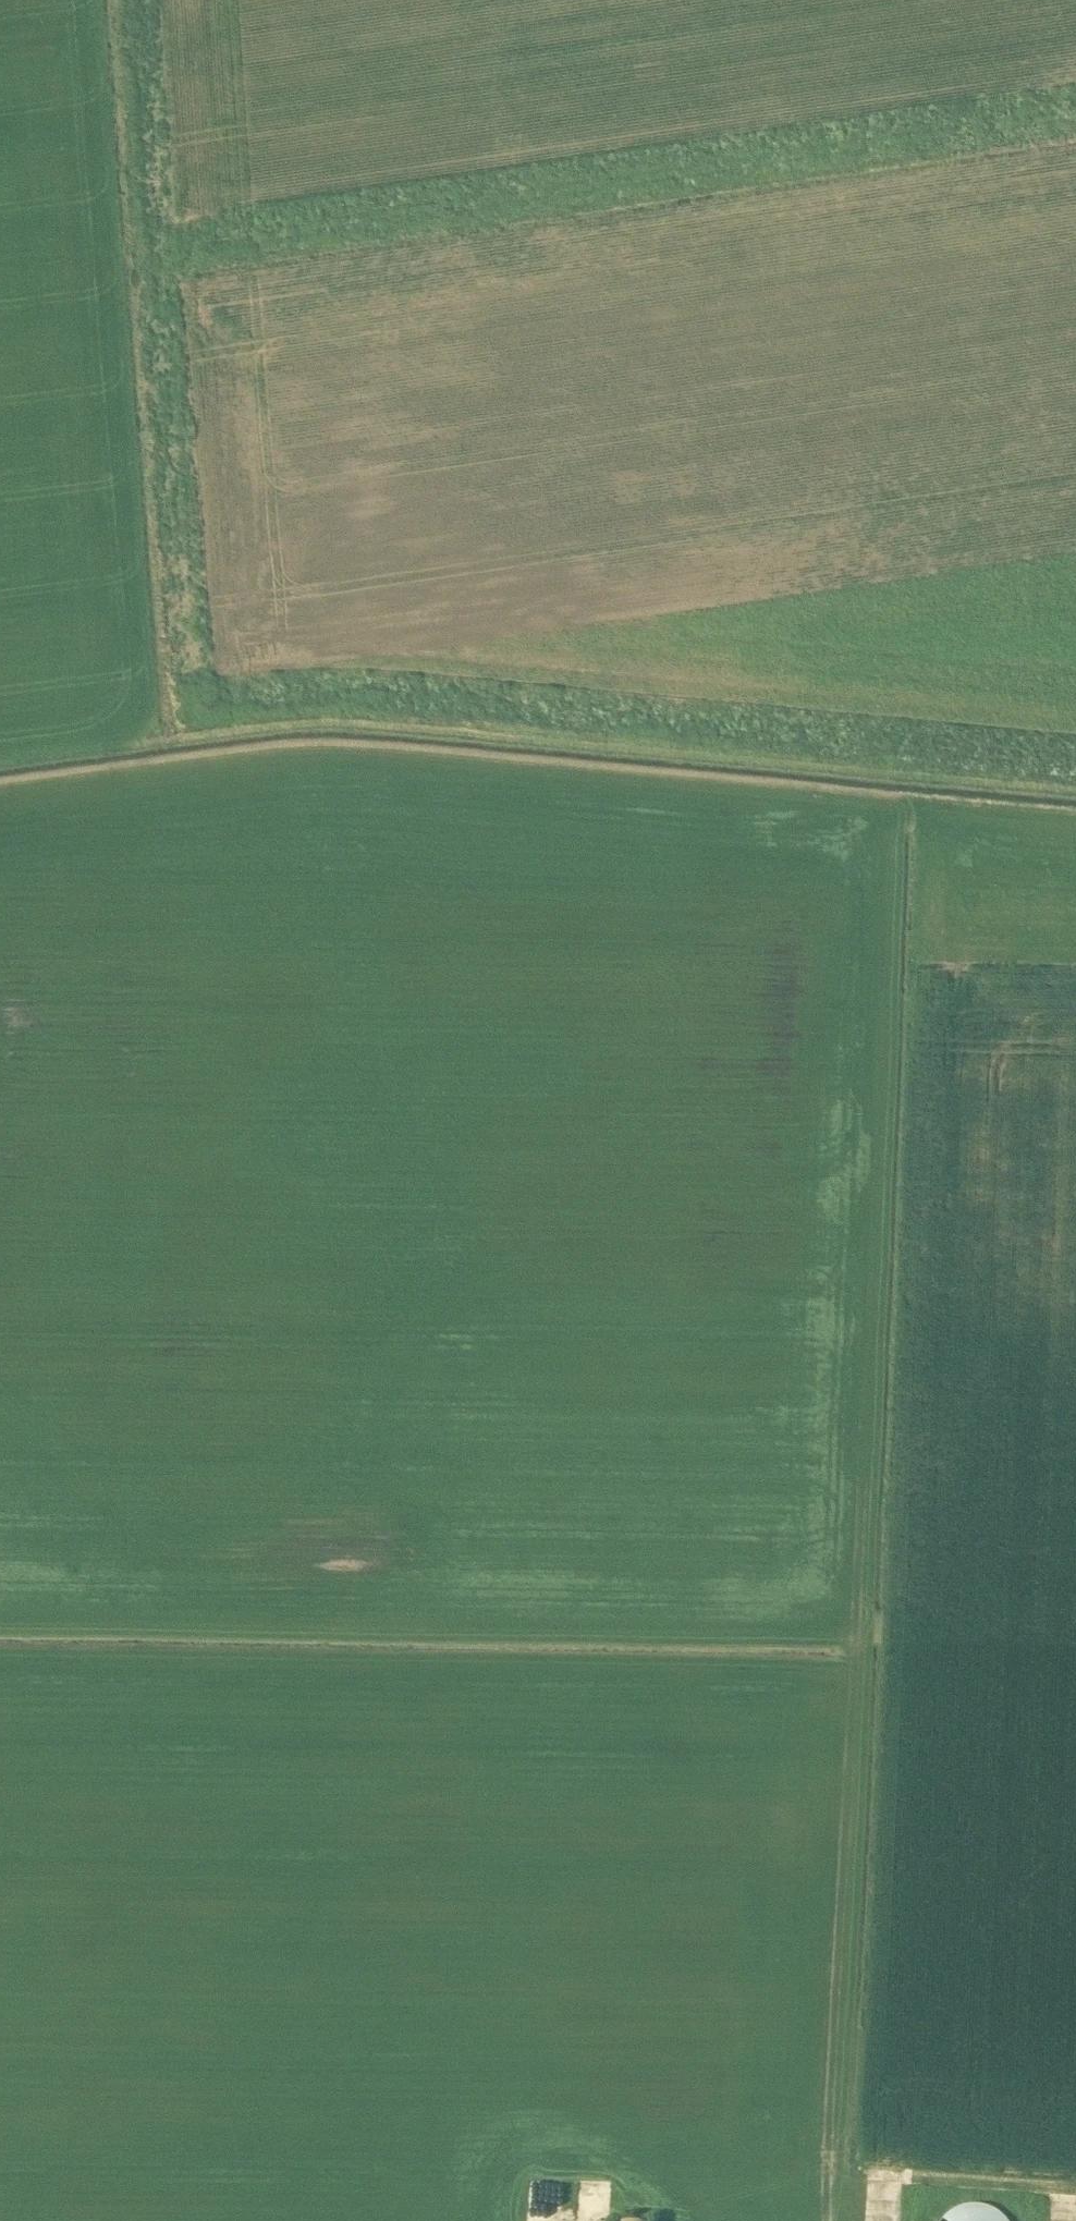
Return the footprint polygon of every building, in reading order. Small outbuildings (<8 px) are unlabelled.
[(998,2214),(988,2209),(977,2207),(965,2208),(955,2212),(946,2218),(944,2220),(1006,2220),(998,2214)]
